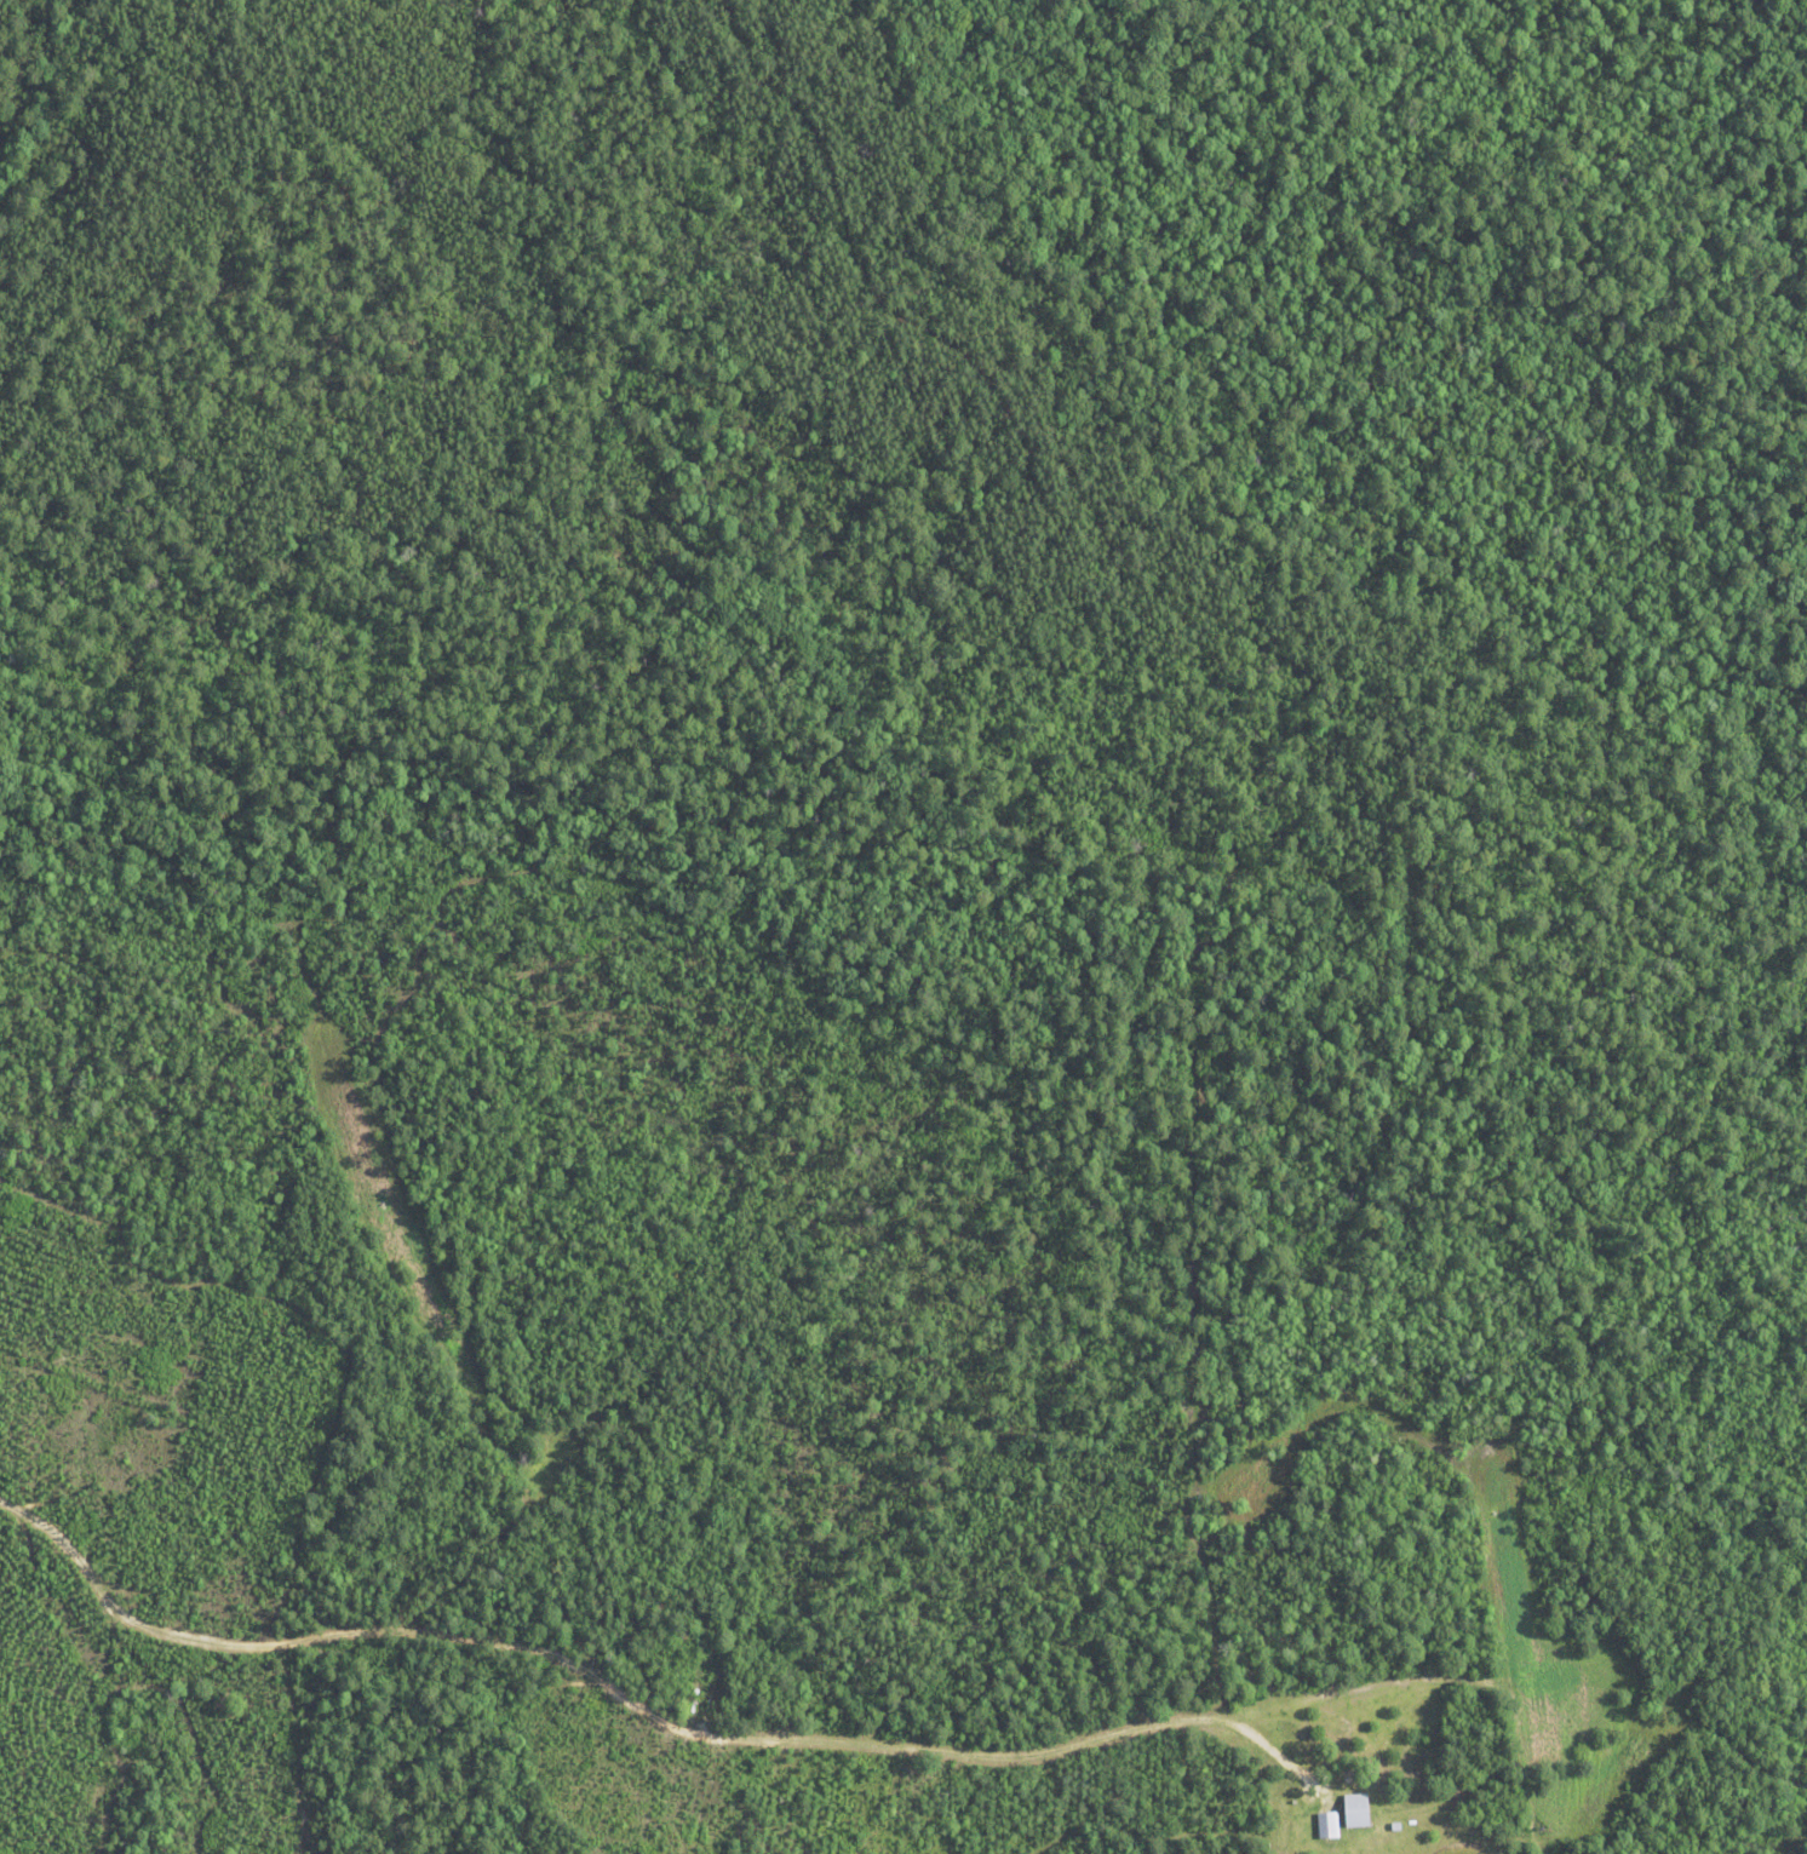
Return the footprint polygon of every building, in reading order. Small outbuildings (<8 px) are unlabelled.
[(1343,1828),(1368,1827),(1366,1794),(1342,1795),(1343,1828)] [(1337,1838),(1336,1812),(1316,1813),(1317,1838),(1337,1838)]
